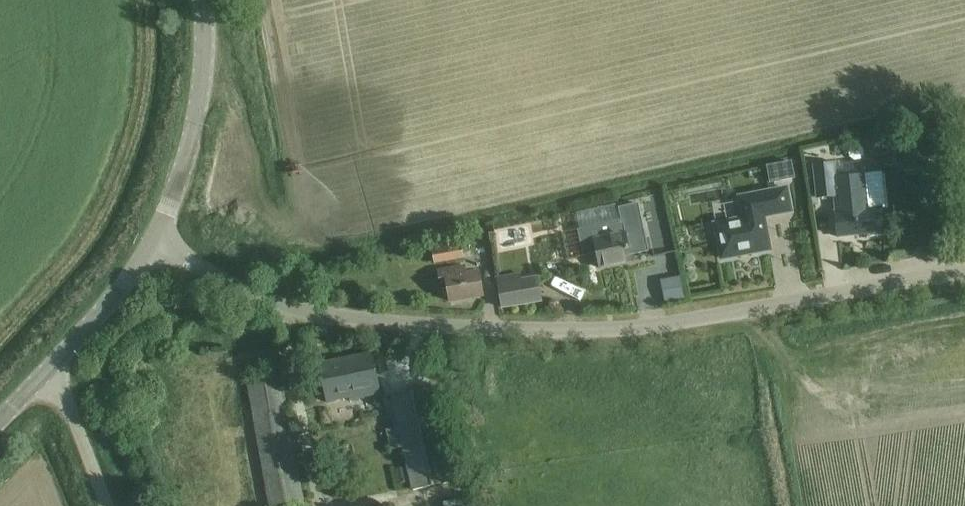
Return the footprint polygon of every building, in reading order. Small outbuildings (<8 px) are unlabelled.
[(962,108),(960,99),(946,102),(948,111),(962,108)] [(885,196),(903,196),(904,161),(886,160),(885,196)] [(788,162),(763,167),(767,184),(784,180),(791,179),(788,162)] [(837,211),(836,211),(838,237),(884,233),(881,208),(886,207),(882,172),(835,177),(834,163),(814,165),(818,197),(836,195),(837,211)] [(715,225),(721,259),(770,250),(764,217),(791,212),(787,189),(740,198),(744,219),(715,225)] [(615,222),(578,230),(581,244),(580,244),(582,249),(584,257),(598,254),(601,269),(633,261),(631,255),(650,251),(639,204),(620,208),(621,209),(623,220),(615,222)] [(533,218),(526,228),(534,234),(542,225),(533,218)] [(461,245),(435,250),(438,263),(463,259),(461,245)] [(483,296),(479,277),(479,274),(463,277),(461,268),(439,272),(442,283),(447,282),(451,302),(483,296)] [(542,303),(537,277),(523,279),(522,274),(497,279),(502,309),(542,303)] [(680,277),(661,281),(665,303),(684,299),(680,277)] [(319,365),(323,385),(327,403),(352,397),(352,401),(380,395),(372,354),(319,365)] [(284,394),(281,374),(247,380),(270,505),(304,505),(284,394)] [(391,450),(404,447),(414,491),(452,482),(431,390),(392,399),(399,427),(386,430),(391,450)] [(471,497),(444,503),(444,505),(473,505),(471,497)]
